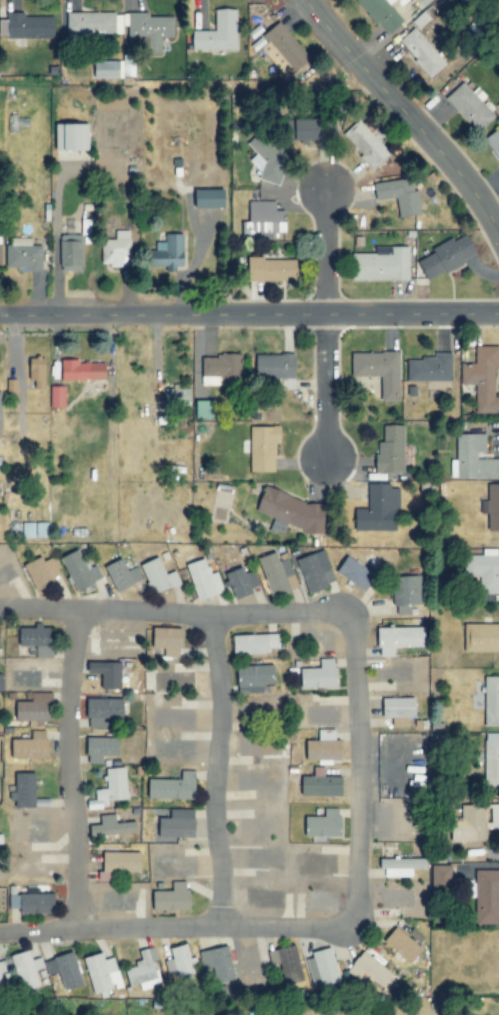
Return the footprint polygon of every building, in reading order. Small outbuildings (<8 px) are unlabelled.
[(404,21),(389,5),(394,0),(355,0),(388,36),(404,21)] [(215,9),(215,30),(193,30),(193,50),(237,50),(237,9),(215,9)] [(174,17),(150,17),(150,12),(66,13),(66,39),(122,38),(122,26),(128,26),(129,48),(162,48),(162,37),(174,37),(174,17)] [(24,13),(8,13),(8,20),(0,20),(0,38),(55,39),(55,17),(24,16),(24,13)] [(264,35),(295,72),(311,59),(280,22),(264,35)] [(430,78),(446,63),(414,28),(397,42),(430,78)] [(124,61),(94,61),(95,79),(123,78),(123,77),(135,76),(134,55),(123,55),(124,61)] [(444,98),(475,132),(494,115),(477,97),(462,81),(444,98)] [(298,119),(299,140),(335,139),(334,118),(298,119)] [(391,153),(358,119),(341,135),(374,169),(391,153)] [(90,124),(57,124),(58,150),(90,150),(90,124)] [(280,185),(289,153),(280,150),(284,137),(257,130),(252,149),(255,149),(251,165),(262,169),(259,179),(280,185)] [(374,183),(376,201),(396,198),(399,217),(422,214),(418,190),(413,190),(412,178),(374,183)] [(226,209),(226,190),(198,189),(197,208),(226,209)] [(276,201),(249,202),(249,222),(242,222),(242,237),(286,235),(286,211),(277,211),(276,201)] [(102,266),(126,266),(126,257),(131,256),(130,230),(116,230),(116,240),(102,240),(102,266)] [(428,280),(478,256),(467,232),(432,249),(434,254),(419,261),(428,280)] [(184,234),(165,234),(165,242),(155,242),(155,268),(184,268),(184,234)] [(60,241),(59,268),(82,269),(83,237),(71,237),(70,241),(60,241)] [(31,238),(6,238),(6,271),(42,270),(42,245),(32,246),(31,238)] [(409,246),(375,247),(375,254),(352,254),(352,281),(409,280),(409,246)] [(249,258),(249,281),(293,281),(293,259),(249,258)] [(498,413),(498,397),(494,397),(494,368),(498,368),(498,346),(475,347),(475,364),(460,364),(460,384),(476,384),(476,413),(498,413)] [(399,352),(352,352),(352,376),(382,376),(382,402),(400,401),(399,352)] [(451,352),(434,353),(434,358),(406,358),(407,381),(451,381),(451,352)] [(296,354),(256,354),(257,379),(281,379),(281,389),(297,389),(296,354)] [(202,355),(202,385),(241,385),(241,356),(202,355)] [(46,389),(47,358),(33,357),(32,389),(46,389)] [(62,381),(107,380),(107,363),(80,363),(80,360),(62,360),(62,381)] [(50,407),(65,408),(65,386),(50,386),(50,407)] [(183,390),(164,389),(163,402),(171,402),(172,394),(183,395),(183,390)] [(213,418),(213,401),(197,401),(197,418),(213,418)] [(404,473),(405,425),(384,425),(383,442),(377,442),(377,473),(404,473)] [(251,473),(276,473),(275,444),(281,444),(281,426),(250,427),(251,473)] [(498,479),(498,459),(478,459),(478,453),(487,452),(486,434),(456,434),(457,480),(498,479)] [(488,484),(488,501),(481,501),(481,514),(488,514),(488,532),(498,532),(498,484),(488,484)] [(355,531),(397,531),(397,485),(368,485),(368,509),(355,509),(355,531)] [(256,512),(288,525),(310,534),(325,534),(326,504),(309,504),(267,487),(265,487),(264,492),(256,512)] [(498,556),(498,549),(483,549),(483,555),(465,555),(465,579),(480,579),(480,594),(498,594),(498,556)] [(61,558),(77,592),(102,579),(96,565),(88,569),(79,550),(61,558)] [(336,583),(323,550),(297,559),(310,593),(336,583)] [(297,588),(286,559),(278,561),(275,552),(257,559),(271,598),(297,588)] [(337,574),(367,590),(377,572),(346,556),(337,574)] [(43,561),(41,558),(25,564),(34,589),(61,579),(53,557),(43,561)] [(153,596),(180,583),(175,571),(167,574),(160,557),(140,566),(153,596)] [(129,570),(123,559),(106,567),(117,592),(143,581),(137,567),(129,570)] [(186,565),(197,601),(224,593),(217,572),(211,574),(206,559),(186,565)] [(245,573),(243,566),(225,574),(236,599),(260,589),(252,570),(245,573)] [(394,615),(412,615),(411,605),(422,604),(422,576),(393,577),(394,615)] [(465,652),(498,652),(498,624),(465,624),(465,652)] [(52,658),(52,627),(20,627),(20,646),(37,647),(37,657),(52,658)] [(378,628),(379,657),(395,657),(395,648),(426,647),(426,627),(378,628)] [(183,629),(155,628),(155,648),(165,648),(165,658),(183,658),(183,629)] [(233,635),(233,655),(269,654),(269,649),(279,649),(279,634),(233,635)] [(338,688),(337,659),(319,659),(320,668),(299,669),(300,689),(338,688)] [(122,663),(89,662),(89,674),(102,674),(101,690),(121,690),(122,663)] [(275,689),(275,665),(236,666),(237,690),(275,689)] [(498,727),(498,677),(485,677),(485,727),(498,727)] [(52,697),(15,696),(15,721),(51,721),(52,697)] [(107,719),(124,719),(125,699),(87,698),(87,729),(107,729),(107,719)] [(417,699),(384,698),(383,717),(416,718),(417,699)] [(12,759),(48,760),(49,731),(32,730),(32,739),(13,739),(12,759)] [(343,761),(343,740),(336,740),(336,733),(319,732),(319,741),(307,741),(307,760),(343,761)] [(485,733),(484,788),(498,788),(498,733),(485,733)] [(119,738),(87,738),(88,763),(102,763),(102,757),(119,756),(119,738)] [(105,769),(106,777),(104,777),(105,789),(96,789),(96,801),(127,800),(126,768),(105,769)] [(149,779),(149,799),(196,800),(196,771),(182,771),(181,780),(149,779)] [(37,808),(36,773),(13,773),(14,801),(17,800),(17,808),(37,808)] [(343,796),(343,777),(321,777),(302,777),(302,796),(343,796)] [(490,805),(491,829),(498,828),(498,805),(490,805)] [(487,842),(487,806),(462,806),(462,821),(453,821),(453,842),(487,842)] [(324,817),(304,817),(304,837),(342,837),(342,808),(324,808),(324,817)] [(195,810),(169,809),(169,818),(158,818),(158,837),(195,838),(195,810)] [(137,822),(116,823),(116,815),(100,815),(100,825),(91,825),(91,835),(138,834),(137,822)] [(141,873),(142,853),(103,852),(102,872),(99,872),(99,881),(116,881),(116,873),(141,873)] [(385,877),(413,878),(413,869),(427,869),(427,859),(380,859),(380,869),(385,869),(385,877)] [(451,865),(432,866),(433,890),(452,889),(451,865)] [(498,890),(498,871),(472,870),(471,925),(498,925),(498,890)] [(190,881),(172,882),(173,891),(152,891),(152,911),(191,910),(190,881)] [(385,945),(413,963),(423,947),(395,929),(385,945)] [(211,980),(234,976),(230,947),(199,952),(203,972),(209,970),(211,980)] [(302,984),(298,947),(270,950),(272,968),(279,967),(281,986),(302,984)] [(139,951),(142,963),(124,968),(129,987),(139,984),(140,989),(161,983),(151,948),(139,951)] [(306,955),(314,989),(341,982),(333,949),(306,955)] [(384,989),(394,974),(362,951),(352,966),(384,989)] [(19,991),(39,988),(36,970),(42,969),(40,958),(31,959),(30,952),(9,955),(10,964),(15,964),(19,991)] [(65,992),(83,986),(72,952),(44,960),(49,975),(59,972),(65,992)] [(121,988),(114,957),(103,960),(102,954),(82,958),(91,995),(121,988)]
